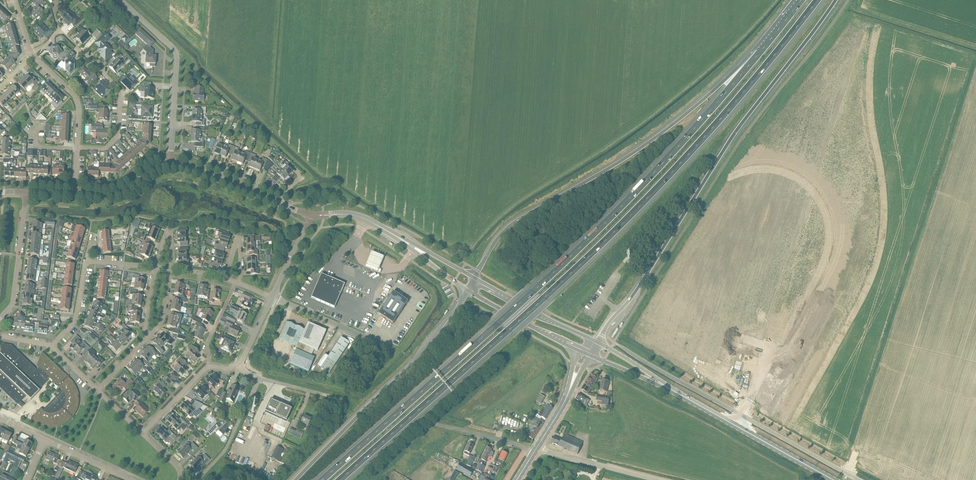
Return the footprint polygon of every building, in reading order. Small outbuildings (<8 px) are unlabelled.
[(32,3),(36,7),(29,13),(36,20),(43,12),(38,7),(43,2),(41,0),(35,0),(32,3)] [(64,21),(69,26),(71,23),(74,26),(79,20),(76,17),(75,18),(68,11),(62,17),(64,20),(64,21)] [(0,20),(4,24),(10,18),(6,14),(0,20)] [(5,27),(6,30),(4,31),(4,33),(6,33),(14,30),(13,25),(5,27)] [(42,38),(44,36),(46,39),(53,32),(50,29),(48,32),(41,25),(37,30),(37,29),(36,30),(36,31),(35,32),(39,37),(40,35),(42,37),(42,38)] [(82,28),(81,29),(77,33),(80,35),(76,39),(82,44),(85,41),(90,36),(82,28)] [(154,43),(140,29),(135,34),(147,45),(143,49),(146,53),(146,56),(145,64),(150,64),(150,66),(155,67),(155,64),(156,57),(153,56),(153,54),(152,53),(154,51),(150,47),(151,46),(150,44),(153,42),(154,43)] [(101,34),(97,30),(91,35),(95,39),(101,34)] [(106,33),(100,39),(96,43),(101,47),(98,50),(99,49),(100,50),(106,44),(111,39),(106,33)] [(125,44),(130,40),(125,35),(121,40),(125,44)] [(113,50),(106,44),(100,50),(101,51),(100,52),(105,58),(113,50)] [(54,46),(53,47),(49,51),(49,54),(53,58),(54,57),(56,57),(57,58),(62,53),(62,52),(57,47),(56,46),(54,46)] [(11,48),(12,53),(9,57),(13,62),(18,57),(16,55),(17,53),(19,53),(17,47),(11,48)] [(74,70),(74,67),(74,62),(72,62),(72,59),(75,56),(71,52),(65,57),(68,59),(65,62),(63,64),(63,67),(66,70),(70,74),(74,70)] [(122,56),(118,52),(113,57),(116,60),(109,67),(117,74),(115,72),(120,67),(118,66),(121,63),(118,61),(122,56)] [(15,63),(13,62),(9,57),(5,61),(11,67),(15,63)] [(11,67),(5,61),(1,65),(3,67),(7,71),(11,67)] [(84,67),(80,71),(79,72),(86,79),(83,81),(84,82),(82,84),(85,87),(88,84),(89,86),(93,81),(97,78),(92,74),(90,75),(86,71),(86,70),(84,67)] [(122,76),(125,79),(121,82),(125,85),(131,90),(137,84),(128,75),(126,73),(122,76)] [(27,76),(23,80),(29,86),(32,83),(34,85),(37,82),(32,77),(30,79),(27,76)] [(26,90),(29,86),(23,80),(18,84),(21,87),(19,89),(25,95),(28,91),(26,90)] [(96,87),(104,96),(110,90),(102,81),(96,87)] [(48,83),(44,87),(41,90),(45,94),(52,87),(48,83)] [(151,83),(144,83),(140,87),(140,92),(145,92),(145,98),(148,98),(153,99),(154,92),(153,92),(153,88),(150,88),(151,83)] [(15,96),(18,92),(16,90),(12,86),(9,90),(15,96)] [(52,87),(45,94),(49,98),(56,91),(52,87)] [(193,94),(193,101),(203,101),(203,95),(203,94),(203,88),(195,88),(195,92),(195,94),(193,94)] [(11,100),(15,96),(9,90),(5,94),(11,100)] [(56,91),(49,98),(53,102),(60,95),(56,91)] [(7,104),(11,100),(5,94),(1,98),(7,104)] [(60,95),(53,102),(51,104),(56,110),(63,103),(61,101),(63,99),(60,95)] [(129,116),(131,116),(132,108),(135,108),(135,105),(141,106),(141,117),(136,116),(136,120),(142,120),(142,117),(152,117),(153,106),(143,106),(143,103),(130,102),(129,116)] [(94,123),(94,125),(103,125),(103,121),(108,121),(108,116),(107,116),(107,110),(102,110),(102,106),(97,106),(88,105),(85,105),(85,109),(88,109),(88,110),(95,110),(95,111),(97,113),(99,113),(98,121),(99,121),(99,124),(96,122),(96,123),(94,123)] [(206,108),(203,108),(198,107),(198,110),(192,110),(192,116),(202,117),(202,114),(205,114),(206,108)] [(202,117),(192,116),(192,122),(197,123),(197,126),(202,126),(205,126),(205,120),(202,120),(202,117)] [(96,131),(96,140),(95,143),(101,144),(103,144),(105,142),(105,139),(107,139),(107,130),(102,129),(103,125),(94,125),(91,125),(91,131),(96,131)] [(191,130),(191,136),(201,137),(201,134),(204,134),(205,128),(202,128),(197,128),(196,131),(191,130)] [(200,140),(201,137),(191,136),(190,143),(196,143),(195,147),(203,147),(204,141),(200,140)] [(221,145),(222,142),(223,139),(217,137),(213,147),(216,148),(214,153),(220,155),(223,146),(221,145)] [(148,144),(149,142),(143,140),(140,142),(140,141),(139,142),(145,148),(148,145),(148,144)] [(141,152),(145,148),(139,142),(135,145),(141,152)] [(230,154),(233,146),(228,144),(227,148),(223,146),(220,155),(225,158),(227,153),(230,154)] [(137,155),(141,152),(135,145),(131,149),(137,155)] [(237,162),(240,153),(238,152),(239,149),(233,146),(230,154),(233,155),(231,160),(237,162)] [(131,149),(127,152),(134,159),(136,158),(135,157),(137,155),(131,149)] [(132,161),(134,159),(127,152),(126,150),(122,153),(129,162),(131,160),(132,161)] [(247,161),(250,153),(245,151),(244,154),(240,153),(237,162),(243,164),(245,160),(247,161)] [(125,165),(129,162),(122,153),(121,154),(121,153),(117,156),(125,165)] [(250,153),(247,161),(250,162),(248,167),(254,169),(258,160),(252,157),(253,154),(250,153)] [(122,169),(125,165),(117,156),(115,158),(118,161),(116,162),(122,169)] [(258,160),(254,169),(260,171),(262,166),(264,167),(267,160),(262,158),(261,161),(258,160)] [(268,160),(265,168),(268,171),(274,165),(268,160)] [(281,169),(288,176),(292,171),(288,168),(290,166),(284,160),(281,164),(283,167),(281,169)] [(116,164),(113,166),(115,172),(117,171),(118,172),(122,169),(116,162),(115,163),(116,164)] [(288,176),(281,169),(279,172),(276,169),(272,174),(278,179),(280,177),(284,180),(288,176)] [(138,219),(132,226),(138,228),(141,220),(138,219)] [(52,225),(52,230),(54,230),(55,222),(45,221),(45,224),(52,225)] [(150,230),(149,233),(157,236),(159,231),(154,229),(155,226),(149,223),(147,229),(150,230)] [(74,231),(83,234),(85,229),(76,226),(73,225),(71,231),(74,232),(74,231)] [(187,228),(184,228),(179,228),(179,231),(177,231),(177,237),(185,237),(185,233),(187,233),(187,228)] [(220,240),(230,243),(231,240),(229,240),(230,237),(228,236),(229,233),(219,230),(217,236),(221,237),(220,240)] [(73,237),(82,239),(83,234),(74,231),(74,232),(73,235),(71,234),(71,236),(73,237)] [(155,242),(157,236),(149,233),(147,236),(145,235),(144,237),(140,235),(139,239),(143,240),(149,243),(150,240),(155,242)] [(246,239),(246,246),(255,246),(255,241),(260,241),(260,236),(249,236),(249,239),(246,239)] [(71,242),(80,245),(82,239),(73,237),(71,242)] [(185,237),(177,237),(177,243),(179,243),(180,246),(187,246),(187,239),(185,239),(185,237)] [(143,247),(142,250),(151,253),(153,248),(148,246),(149,243),(143,240),(141,246),(143,247)] [(214,248),(219,249),(224,251),(225,248),(227,248),(227,245),(229,246),(230,243),(220,240),(219,243),(215,242),(214,248)] [(69,247),(78,250),(80,245),(71,242),(69,247)] [(255,250),(255,246),(246,246),(246,252),(249,252),(249,255),(250,255),(250,256),(252,256),(258,255),(257,255),(257,250),(255,250)] [(77,255),(78,250),(69,247),(68,252),(77,255)] [(177,250),(178,256),(186,256),(186,253),(188,253),(188,247),(185,247),(180,247),(180,250),(177,250)] [(215,259),(224,261),(225,259),(224,258),(225,255),(223,255),(224,252),(219,250),(216,249),(214,255),(215,256),(215,259)] [(149,259),(151,253),(142,250),(141,253),(139,252),(138,254),(136,253),(135,257),(142,260),(144,257),(149,259)] [(385,255),(373,250),(367,265),(379,269),(385,255)] [(68,258),(70,259),(72,259),(75,260),(77,255),(68,252),(66,257),(68,258)] [(246,259),(247,265),(256,265),(256,261),(258,261),(258,255),(252,256),(252,259),(246,259)] [(186,259),(186,256),(178,256),(178,262),(180,262),(181,265),(189,265),(188,260),(188,259),(186,259)] [(212,261),(212,262),(210,267),(219,269),(219,266),(221,267),(222,264),(223,264),(224,261),(215,259),(214,261),(212,261)] [(256,265),(247,265),(247,271),(252,271),(252,274),(251,274),(251,275),(259,274),(258,268),(256,268),(256,265)] [(344,285),(321,274),(311,298),(334,308),(344,285)] [(135,284),(144,285),(145,280),(139,279),(139,276),(134,275),(133,278),(136,278),(135,284)] [(403,276),(379,314),(394,324),(418,286),(403,276)] [(176,283),(175,289),(184,290),(185,285),(188,286),(188,282),(182,281),(182,284),(176,283)] [(130,292),(136,293),(137,290),(143,291),(144,285),(135,284),(134,289),(131,288),(131,289),(128,289),(128,291),(130,292)] [(199,285),(198,290),(198,296),(205,297),(206,291),(207,286),(199,285)] [(175,289),(174,294),(180,295),(180,298),(186,299),(187,296),(187,291),(184,290),(175,289)] [(210,293),(210,294),(209,302),(213,303),(213,299),(219,300),(221,291),(214,290),(213,294),(210,293)] [(129,300),(141,302),(142,296),(136,295),(136,293),(130,292),(130,295),(129,300)] [(244,299),(241,305),(250,309),(253,301),(251,300),(252,297),(243,293),(241,298),(244,299)] [(185,302),(186,299),(180,298),(179,301),(173,300),(172,305),(181,307),(182,302),(185,302)] [(23,305),(28,306),(31,306),(31,308),(34,308),(35,308),(36,305),(33,304),(33,301),(24,300),(23,305)] [(106,306),(103,305),(104,302),(98,300),(97,302),(95,301),(93,307),(101,310),(103,311),(106,312),(107,309),(107,308),(107,307),(106,306)] [(128,305),(128,309),(134,310),(134,306),(141,307),(141,302),(129,300),(128,305)] [(177,312),(176,315),(182,316),(183,312),(180,312),(181,307),(172,305),(171,310),(177,312)] [(93,307),(91,312),(103,317),(104,315),(101,314),(103,311),(101,310),(93,307)] [(130,317),(140,318),(140,313),(134,312),(134,310),(128,309),(128,312),(128,313),(128,314),(129,314),(131,314),(130,317)] [(201,319),(204,320),(208,322),(213,313),(206,309),(205,310),(203,309),(202,309),(201,311),(202,313),(203,314),(201,319)] [(237,321),(238,321),(243,323),(247,315),(242,313),(238,311),(237,316),(239,316),(237,321)] [(25,321),(26,318),(20,312),(9,323),(11,327),(24,328),(25,321)] [(102,319),(103,317),(91,312),(89,317),(97,320),(98,317),(102,319)] [(37,320),(36,330),(38,330),(38,334),(47,335),(47,331),(49,321),(41,320),(42,316),(37,315),(37,320)] [(169,316),(168,321),(177,324),(180,325),(181,319),(182,316),(176,315),(175,318),(169,316)] [(197,322),(200,324),(201,320),(195,317),(195,316),(192,315),(191,320),(193,320),(193,321),(197,322)] [(89,317),(87,322),(99,327),(100,325),(96,323),(97,320),(89,317)] [(140,318),(130,317),(130,323),(127,322),(127,326),(133,326),(133,323),(139,324),(140,318)] [(33,330),(36,330),(37,320),(30,319),(29,322),(25,321),(24,328),(24,332),(33,333),(33,330)] [(49,321),(47,331),(49,332),(49,331),(51,332),(52,332),(60,324),(59,320),(49,319),(49,321)] [(177,324),(168,321),(166,327),(172,328),(172,329),(171,329),(170,332),(169,332),(178,334),(181,325),(177,324)] [(227,333),(232,335),(237,337),(240,330),(232,326),(234,324),(228,321),(225,326),(229,328),(227,333)] [(98,329),(99,327),(87,322),(85,327),(93,330),(94,327),(98,329)] [(193,337),(195,338),(200,340),(205,330),(202,328),(203,325),(200,324),(197,322),(195,326),(197,326),(195,330),(196,331),(195,334),(193,333),(192,333),(191,335),(192,336),(194,336),(193,337)] [(290,364),(308,372),(315,357),(309,355),(311,348),(317,351),(326,331),(308,324),(305,330),(286,322),(278,339),(293,345),(292,348),(296,349),(290,364)] [(117,330),(127,340),(131,336),(128,333),(130,331),(123,324),(120,327),(124,330),(122,332),(118,329),(117,330)] [(117,337),(123,344),(127,340),(117,330),(115,332),(119,335),(117,337)] [(161,334),(157,338),(164,345),(166,342),(167,343),(171,345),(174,342),(167,335),(168,336),(166,338),(161,334)] [(70,347),(74,351),(81,344),(78,341),(80,339),(77,335),(72,340),(74,343),(70,347)] [(221,338),(225,340),(221,348),(229,352),(234,344),(227,341),(229,338),(222,335),(221,337),(221,338)] [(109,345),(112,348),(116,352),(119,348),(108,337),(107,336),(106,338),(108,339),(108,340),(111,343),(109,345)] [(119,348),(123,344),(117,337),(115,336),(112,338),(109,336),(108,337),(119,348)] [(341,337),(328,357),(324,354),(317,366),(329,374),(335,364),(349,343),(341,337)] [(162,347),(164,345),(157,338),(153,343),(157,347),(155,349),(161,355),(164,352),(163,348),(162,347)] [(81,344),(74,351),(78,355),(82,351),(85,353),(88,349),(90,348),(83,341),(81,344)] [(26,396),(26,395),(15,385),(17,383),(13,380),(18,374),(22,378),(24,376),(28,380),(36,371),(11,347),(3,345),(1,354),(0,353),(0,388),(21,408),(24,405),(20,401),(26,396)] [(199,352),(194,347),(192,345),(188,349),(190,351),(185,356),(188,359),(189,358),(194,363),(199,358),(197,355),(199,352)] [(159,357),(161,355),(155,349),(153,351),(149,347),(145,351),(151,358),(154,355),(155,356),(156,356),(157,355),(159,357)] [(84,361),(88,365),(95,358),(93,356),(95,353),(91,350),(86,354),(88,357),(84,361)] [(142,361),(148,367),(149,368),(151,365),(148,362),(151,358),(145,351),(140,356),(145,360),(143,362),(142,361)] [(43,353),(41,358),(38,366),(40,369),(36,371),(28,380),(24,376),(22,378),(18,374),(13,380),(17,383),(15,385),(26,395),(26,396),(31,400),(39,391),(38,390),(50,378),(53,381),(52,383),(54,384),(55,383),(61,389),(62,390),(43,411),(41,410),(32,419),(34,421),(37,423),(39,424),(41,425),(45,426),(47,427),(49,427),(53,427),(55,427),(58,426),(61,425),(65,423),(68,421),(70,420),(71,418),(73,419),(75,417),(73,415),(75,413),(76,411),(77,408),(78,406),(78,403),(79,400),(78,398),(78,395),(78,392),(77,390),(76,388),(75,386),(74,386),(72,383),(73,383),(71,381),(68,378),(69,376),(68,375),(67,377),(43,353)] [(95,358),(88,365),(93,369),(97,365),(99,367),(104,362),(99,357),(97,360),(95,358)] [(187,365),(182,360),(180,358),(176,361),(178,364),(173,369),(176,371),(177,371),(182,376),(187,370),(185,368),(187,365)] [(132,364),(139,371),(141,368),(143,369),(145,368),(140,363),(136,360),(132,364)] [(139,371),(132,364),(128,368),(136,377),(138,375),(137,373),(139,371)] [(179,377),(175,374),(174,372),(170,376),(169,375),(164,380),(167,384),(171,388),(176,382),(175,381),(179,377)] [(211,376),(210,378),(206,381),(214,388),(219,383),(217,381),(219,379),(214,374),(212,377),(211,376)] [(588,378),(581,389),(587,393),(596,377),(593,375),(590,379),(588,378)] [(125,384),(120,379),(112,388),(117,393),(122,387),(125,390),(133,382),(130,379),(125,384)] [(609,381),(602,379),(599,390),(607,392),(609,381)] [(163,385),(160,381),(159,380),(154,385),(156,387),(153,390),(155,392),(154,394),(157,397),(158,395),(161,398),(166,392),(161,387),(163,385)] [(200,388),(198,389),(195,393),(203,400),(207,395),(205,393),(208,390),(203,386),(201,388),(200,388)] [(240,390),(240,389),(235,387),(234,387),(232,386),(231,389),(230,388),(229,390),(229,389),(227,393),(228,394),(227,395),(222,393),(218,402),(225,405),(225,404),(224,404),(226,399),(234,403),(232,402),(238,389),(240,390)] [(130,391),(126,394),(123,398),(128,403),(132,399),(135,401),(139,398),(140,396),(136,391),(133,394),(130,391)] [(544,397),(540,394),(536,401),(540,403),(544,397)] [(575,399),(580,402),(580,403),(582,404),(583,403),(586,405),(589,400),(583,396),(579,394),(575,399)] [(608,405),(608,404),(609,398),(597,396),(596,400),(602,401),(602,404),(608,405)] [(142,402),(139,400),(135,405),(137,407),(135,410),(143,418),(149,411),(141,404),(142,402)] [(271,400),(265,411),(286,421),(292,409),(281,404),(271,400)] [(193,405),(191,407),(190,407),(190,406),(189,406),(189,405),(186,402),(181,408),(188,415),(190,417),(192,417),(194,416),(196,418),(201,412),(193,404),(193,405)] [(546,411),(542,417),(545,419),(553,408),(549,406),(547,405),(544,409),(546,411)] [(177,420),(176,419),(173,416),(168,421),(175,428),(175,429),(177,431),(179,431),(181,429),(183,431),(188,426),(180,418),(178,420),(177,420)] [(303,428),(306,430),(308,426),(311,419),(303,416),(301,422),(305,424),(303,428)] [(536,417),(531,424),(529,428),(530,429),(528,433),(530,434),(529,436),(533,439),(544,422),(536,417)] [(226,423),(221,428),(224,431),(227,428),(229,426),(226,423)] [(214,425),(208,432),(209,434),(211,435),(219,427),(215,424),(214,425)] [(288,429),(286,432),(300,439),(303,432),(297,429),(296,431),(289,427),(288,429)] [(161,428),(156,433),(164,440),(163,441),(166,443),(168,443),(169,441),(171,443),(177,438),(169,430),(166,433),(166,432),(165,432),(164,431),(165,431),(161,428)] [(195,431),(192,434),(196,439),(200,435),(195,431)] [(5,433),(2,440),(8,442),(9,439),(12,434),(8,433),(7,434),(5,433)] [(551,443),(563,448),(578,454),(583,442),(564,434),(562,440),(553,436),(551,443)] [(15,436),(12,441),(11,443),(18,446),(29,451),(32,444),(25,441),(23,444),(16,441),(17,437),(15,436)] [(183,459),(186,455),(186,454),(187,454),(188,454),(190,456),(198,448),(192,443),(190,445),(189,443),(186,444),(184,446),(185,446),(177,454),(183,459)] [(468,443),(466,448),(465,451),(464,454),(469,456),(470,454),(474,445),(468,443)] [(19,454),(21,455),(26,457),(29,451),(18,446),(17,448),(21,450),(19,454)] [(282,457),(280,456),(283,450),(277,447),(271,458),(280,462),(282,457)] [(487,448),(482,457),(481,460),(480,459),(478,463),(479,464),(475,471),(482,473),(485,467),(484,466),(487,460),(488,457),(491,458),(494,453),(493,452),(491,451),(492,450),(487,448)] [(60,467),(62,462),(58,460),(59,457),(49,452),(46,459),(57,465),(57,466),(60,467)] [(497,462),(503,465),(508,454),(502,452),(497,462)] [(7,454),(3,463),(0,469),(3,470),(6,464),(10,456),(7,454)] [(199,466),(200,465),(202,468),(210,460),(204,454),(202,457),(201,455),(198,455),(196,457),(197,458),(190,465),(195,470),(198,467),(199,466)] [(470,456),(466,465),(471,467),(475,458),(470,456)] [(442,459),(440,465),(452,469),(454,463),(442,459)] [(62,462),(60,467),(62,469),(63,467),(75,473),(78,466),(68,461),(67,464),(62,462)] [(460,463),(457,469),(460,471),(462,469),(470,473),(471,474),(474,470),(471,469),(471,470),(460,464),(460,463)] [(11,479),(15,471),(18,473),(19,470),(18,469),(19,467),(15,465),(13,467),(8,478),(7,479),(12,479),(11,479)] [(84,479),(96,479),(97,477),(92,475),(92,474),(92,473),(88,471),(87,472),(87,473),(86,475),(85,477),(84,479)]
